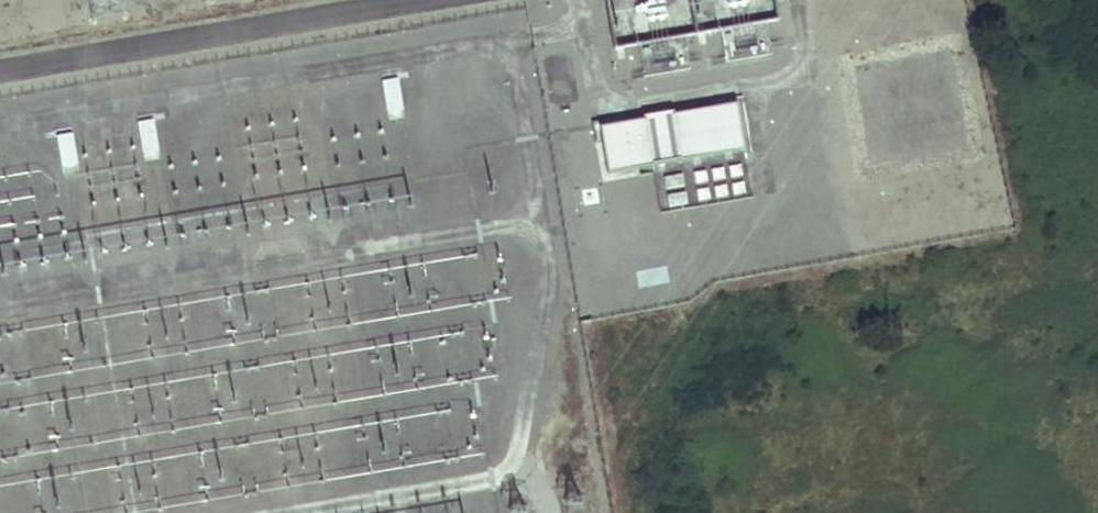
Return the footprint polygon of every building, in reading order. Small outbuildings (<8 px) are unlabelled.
[(618,75),(690,64),(685,31),(781,16),(778,0),(606,0),(618,75)] [(732,26),(736,51),(771,46),(767,22),(732,26)] [(405,114),(399,81),(382,84),(389,117),(405,114)] [(592,128),(599,173),(736,150),(728,105),(592,128)] [(160,155),(155,122),(139,125),(145,158),(160,155)] [(71,137),(57,140),(63,172),(77,169),(71,137)] [(670,205),(689,199),(680,169),(661,174),(670,205)]
